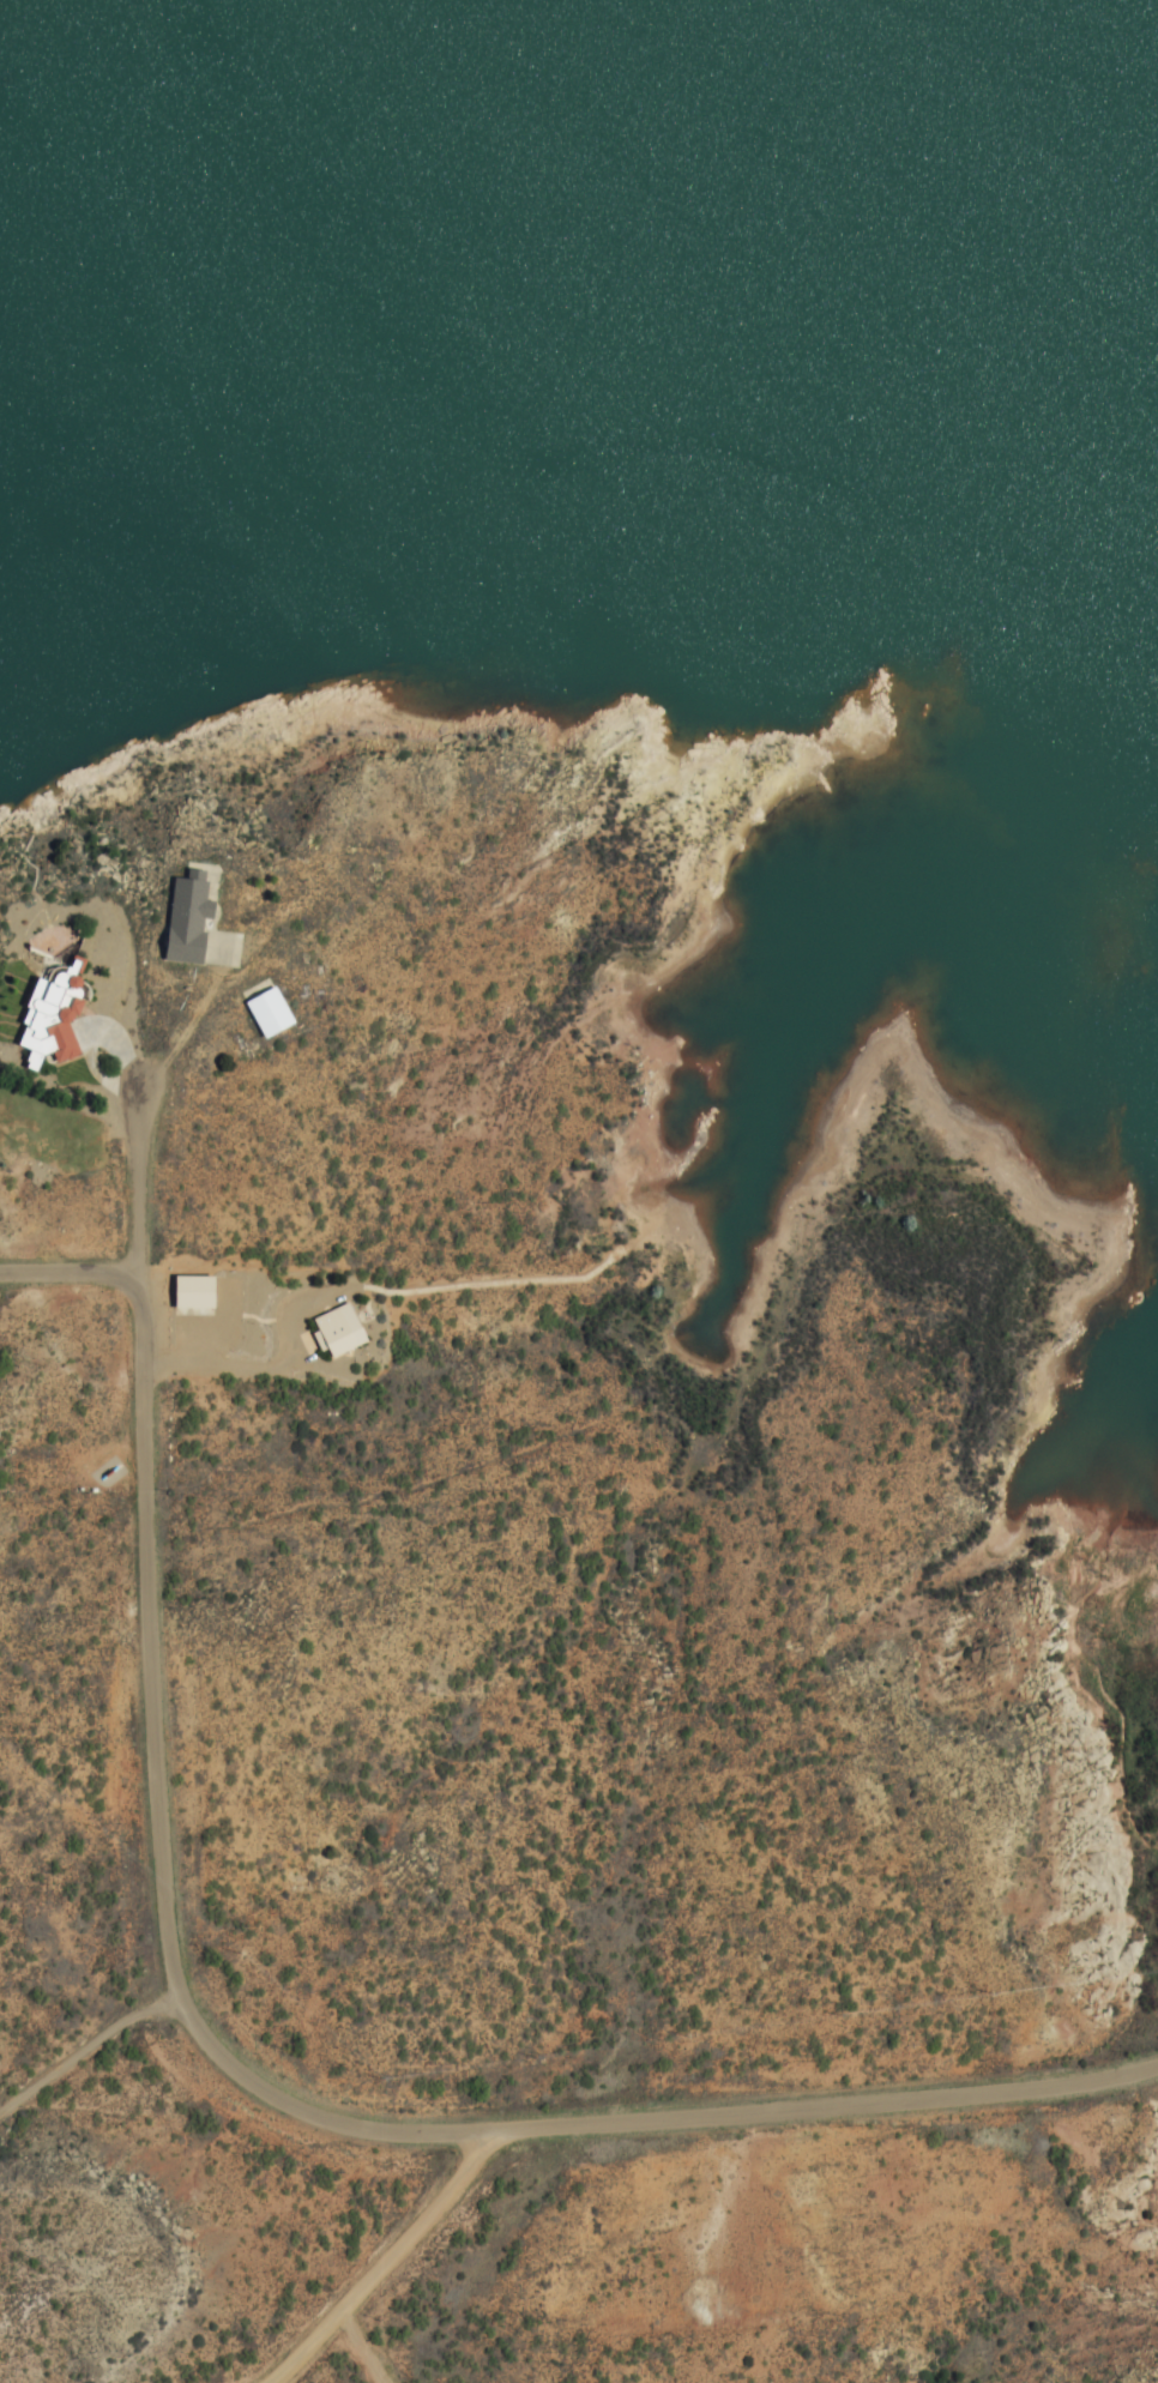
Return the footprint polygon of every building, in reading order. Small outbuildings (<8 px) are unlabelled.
[(190,965),(194,920),(199,920),(201,900),(194,900),(196,882),(158,878),(151,962),(190,965)] [(255,1040),(283,1024),(259,980),(230,996),(255,1040)] [(1,1046),(28,1055),(28,1054),(51,1062),(72,999),(22,982),(1,1046)] [(353,1348),(335,1308),(308,1320),(327,1360),(353,1348)]
